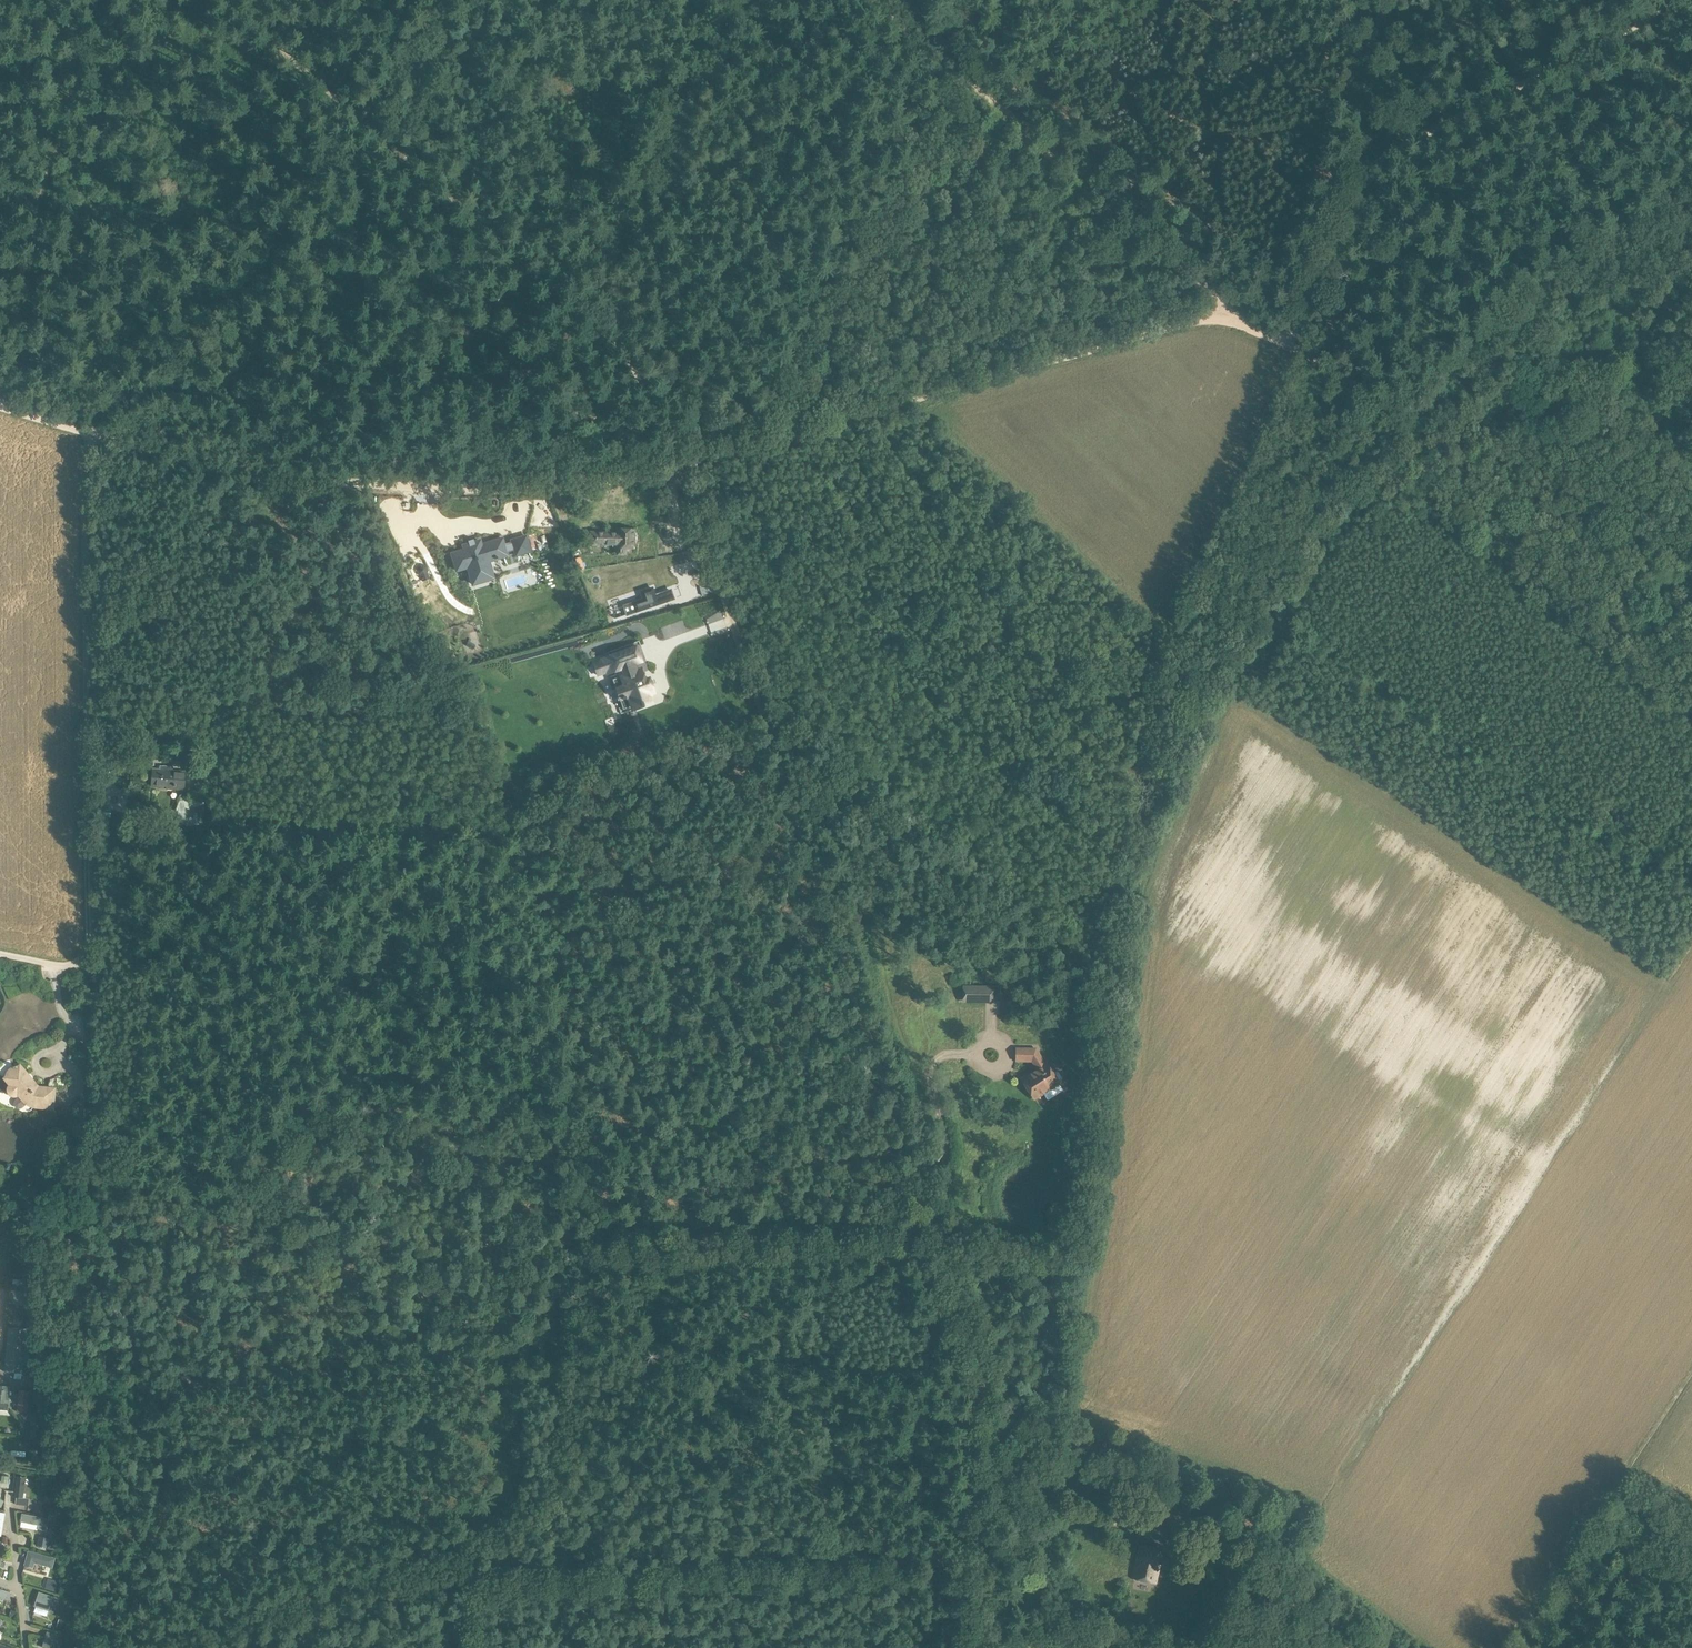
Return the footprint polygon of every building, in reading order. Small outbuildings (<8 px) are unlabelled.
[(622,540),(610,544),(612,552),(615,560),(627,556),(630,565),(644,560),(653,557),(652,554),(658,552),(659,555),(663,554),(665,558),(681,552),(674,531),(647,540),(644,532),(632,536),(631,533),(620,536),(622,540)] [(507,554),(505,550),(514,547),(516,554),(530,549),(525,534),(511,539),(511,541),(504,544),(501,537),(481,544),(479,540),(474,542),(473,541),(468,543),(468,544),(463,546),(464,550),(451,554),(457,571),(468,568),(471,576),(491,569),(488,561),(507,554)] [(421,576),(423,582),(430,579),(428,573),(429,571),(427,566),(422,565),(419,567),(417,571),(419,575),(421,576)] [(644,600),(626,606),(629,614),(658,604),(655,596),(652,589),(642,593),(644,600)] [(701,638),(692,640),(693,650),(702,648),(701,638)] [(602,660),(594,663),(598,674),(606,672),(607,674),(623,668),(625,675),(624,675),(627,684),(624,685),(628,697),(631,696),(635,709),(651,704),(648,695),(651,694),(655,693),(650,679),(646,680),(643,673),(639,674),(638,670),(636,664),(643,662),(637,646),(611,655),(602,658),(602,660)] [(193,745),(173,744),(173,749),(186,750),(186,751),(193,752),(193,745)] [(186,750),(173,749),(172,749),(172,759),(185,760),(186,751),(186,750)] [(160,766),(159,770),(152,769),(151,786),(156,787),(156,785),(166,786),(167,786),(167,789),(184,791),(185,776),(181,776),(181,774),(175,773),(175,771),(173,771),(173,766),(160,766)] [(190,807),(203,807),(203,797),(190,797),(190,807)] [(1025,976),(1016,985),(1021,991),(1030,982),(1025,976)] [(964,985),(964,1000),(994,1000),(994,985),(964,985)] [(76,1013),(85,1019),(93,1008),(83,1002),(76,1013)] [(1035,1049),(1016,1049),(1016,1061),(1032,1061),(1038,1070),(1022,1080),(1033,1098),(1058,1083),(1046,1064),(1044,1065),(1040,1059),(1041,1058),(1035,1049)] [(34,1107),(40,1108),(52,1109),(54,1089),(37,1088),(19,1066),(15,1066),(12,1067),(13,1069),(9,1070),(7,1074),(6,1077),(4,1079),(10,1085),(9,1087),(8,1089),(8,1091),(9,1093),(11,1095),(13,1096),(15,1096),(16,1096),(18,1095),(21,1098),(26,1103),(28,1105),(31,1106),(34,1107)] [(0,1097),(0,1110),(4,1112),(9,1103),(0,1097)] [(45,1176),(43,1189),(59,1191),(61,1179),(45,1176)] [(0,1387),(0,1410),(1,1410),(1,1402),(8,1403),(9,1387),(0,1387)] [(39,1406),(28,1405),(29,1391),(19,1391),(17,1412),(38,1414),(39,1406)] [(17,1476),(14,1498),(24,1499),(26,1478),(17,1476)] [(21,1513),(20,1521),(37,1524),(36,1528),(45,1530),(48,1518),(21,1513)] [(1168,1514),(1166,1522),(1181,1525),(1183,1517),(1168,1514)] [(39,1539),(38,1546),(47,1548),(49,1541),(39,1539)] [(1156,1584),(1164,1549),(1140,1544),(1131,1578),(1156,1584)] [(29,1552),(25,1565),(34,1568),(35,1564),(52,1569),(52,1568),(55,1559),(29,1552)] [(38,1572),(36,1582),(47,1583),(48,1573),(38,1572)] [(53,1580),(50,1590),(57,1592),(59,1581),(53,1580)] [(59,1598),(39,1592),(35,1606),(54,1612),(59,1598)] [(47,1632),(42,1647),(44,1647),(60,1647),(63,1637),(47,1632)]
